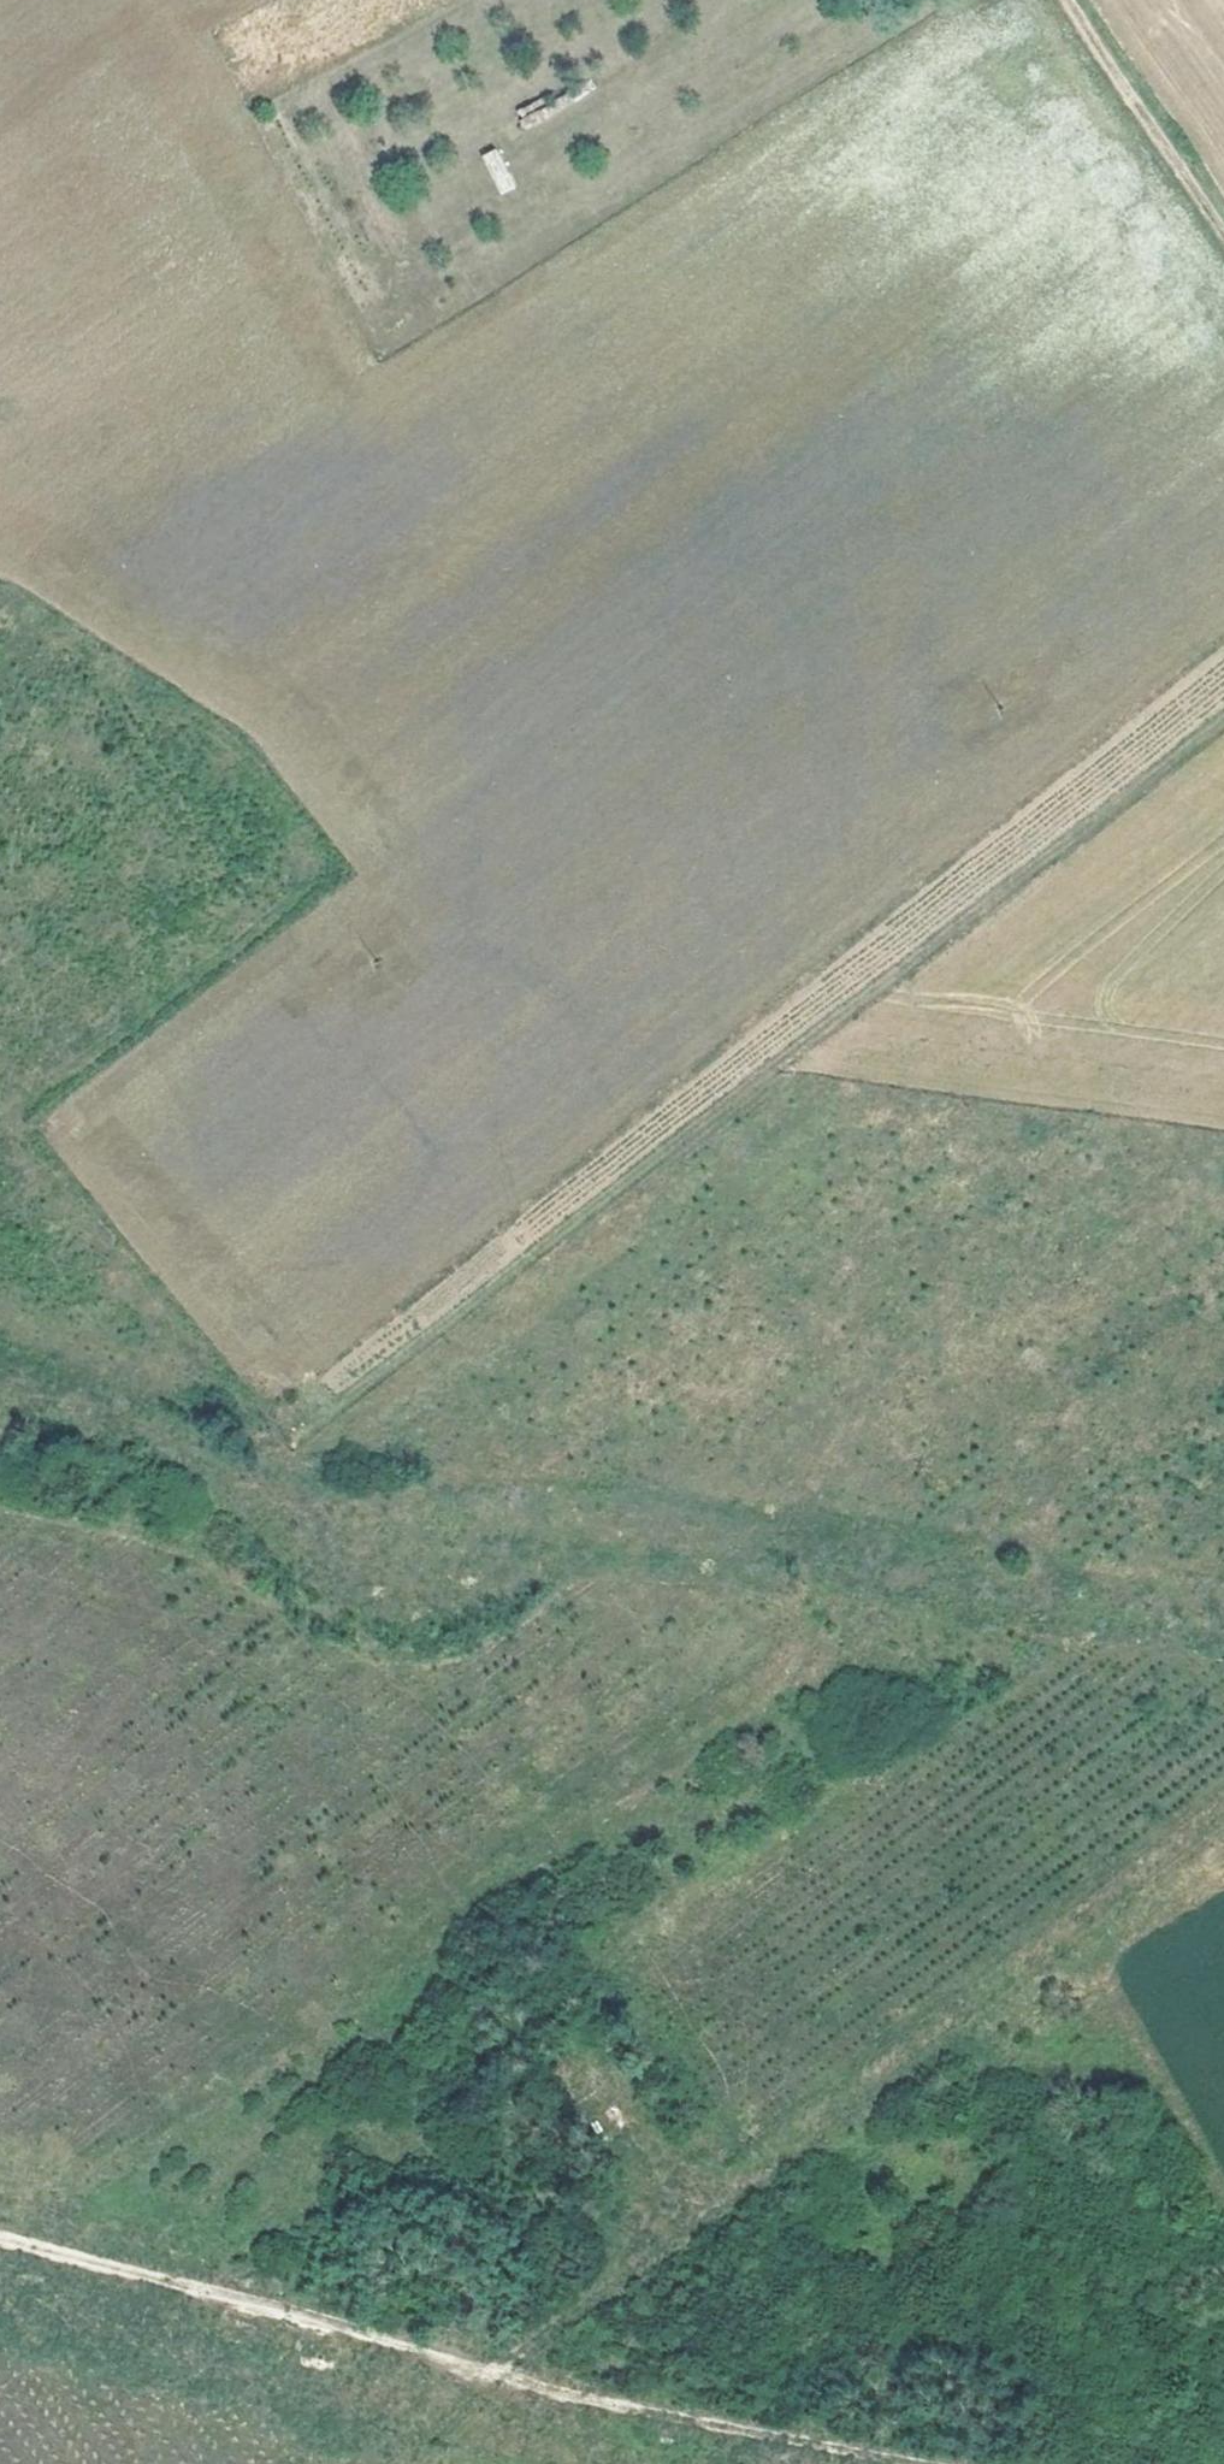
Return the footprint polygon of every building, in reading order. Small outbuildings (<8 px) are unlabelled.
[(499,146),(482,153),(497,195),(515,189),(499,146)]
